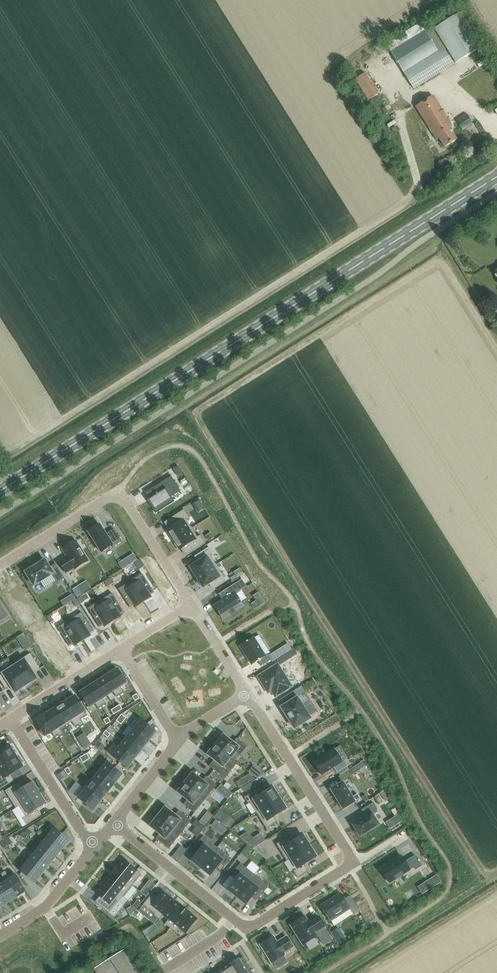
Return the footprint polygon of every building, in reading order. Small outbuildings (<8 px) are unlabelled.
[(433,28),(455,63),(481,46),(459,12),(433,28)] [(426,35),(424,31),(419,24),(385,45),(413,89),(453,64),(433,31),(426,35)] [(368,101),(378,94),(365,73),(355,80),(368,101)] [(444,147),(456,139),(449,128),(451,126),(432,96),(415,107),(436,140),(439,138),(444,147)] [(456,120),(462,130),(472,123),(466,114),(456,120)] [(171,476),(145,493),(146,493),(150,499),(147,500),(153,508),(180,491),(171,476)] [(184,510),(165,522),(169,529),(167,531),(173,540),(192,528),(186,520),(189,518),(184,510)] [(100,525),(88,532),(101,553),(112,546),(113,547),(122,542),(114,529),(106,534),(100,525)] [(192,528),(173,540),(179,550),(181,548),(186,556),(205,543),(200,535),(197,537),(192,528)] [(67,557),(59,562),(66,573),(74,568),(75,569),(88,561),(75,541),(62,549),(67,557)] [(201,560),(190,567),(196,577),(216,565),(210,555),(213,553),(209,547),(197,555),(201,560)] [(139,559),(134,562),(137,567),(142,564),(139,559)] [(25,572),(34,586),(52,574),(57,583),(64,578),(57,566),(51,570),(45,560),(38,564),(37,564),(36,564),(37,565),(33,567),(33,566),(32,567),(32,568),(25,572)] [(216,565),(196,577),(203,588),(211,583),(213,583),(216,588),(226,581),(216,565)] [(111,584),(116,581),(112,576),(107,579),(111,584)] [(155,594),(145,579),(145,578),(133,586),(144,604),(152,599),(152,600),(153,600),(151,597),(155,594)] [(105,588),(111,584),(107,579),(102,582),(105,588)] [(223,619),(230,614),(231,615),(236,612),(235,611),(243,606),(237,596),(236,596),(235,594),(246,586),(242,579),(218,594),(222,601),(214,606),(223,619)] [(144,604),(133,586),(120,593),(121,594),(131,609),(130,609),(131,610),(135,607),(137,610),(137,609),(144,604)] [(80,603),(85,600),(82,595),(77,598),(80,603)] [(124,613),(115,598),(115,597),(102,605),(114,623),(122,619),(123,619),(121,616),(125,614),(125,613),(124,613)] [(75,607),(80,603),(77,598),(72,602),(75,607)] [(1,620),(8,616),(0,603),(0,619),(1,620)] [(114,623),(102,605),(90,613),(91,613),(100,628),(100,629),(104,627),(106,629),(107,629),(106,628),(114,623)] [(50,622),(55,619),(52,614),(47,617),(50,622)] [(94,632),(84,617),(85,617),(84,616),(72,624),(84,643),(91,638),(92,639),(92,638),(91,635),(95,633),(94,632)] [(84,643),(72,624),(60,632),(70,647),(70,648),(74,646),(76,649),(77,648),(76,647),(84,643)] [(253,637),(240,646),(252,665),(258,661),(261,666),(271,660),(267,654),(265,656),(253,637)] [(293,648),(287,653),(296,668),(303,664),(293,648)] [(30,654),(12,665),(26,686),(30,684),(29,684),(37,679),(33,673),(40,669),(30,654)] [(0,673),(0,680),(6,689),(10,686),(15,693),(22,688),(26,686),(12,665),(0,673)] [(277,666),(262,676),(265,680),(263,682),(269,691),(272,689),(276,695),(290,686),(277,666)] [(117,669),(108,675),(120,694),(123,692),(120,687),(126,683),(117,669)] [(108,675),(98,681),(107,695),(113,692),(116,697),(120,694),(108,675)] [(98,681),(89,687),(101,706),(105,704),(102,699),(107,695),(98,681)] [(89,687),(80,693),(89,707),(95,703),(98,708),(101,706),(89,687)] [(75,696),(65,702),(79,725),(78,725),(80,727),(84,724),(81,719),(87,715),(75,696)] [(297,698),(281,708),(286,715),(285,715),(289,721),(290,721),(294,728),(310,718),(297,698)] [(65,702),(55,708),(66,726),(72,722),(75,727),(78,725),(79,725),(65,702)] [(55,708),(45,715),(58,735),(59,737),(63,735),(60,729),(66,726),(55,708)] [(45,715),(35,721),(45,736),(51,732),(55,737),(58,735),(45,715)] [(130,727),(133,729),(148,741),(156,732),(147,725),(148,724),(142,719),(141,720),(138,718),(130,727)] [(133,730),(126,738),(141,750),(148,741),(133,729),(130,727),(133,730)] [(218,741),(215,745),(237,763),(238,763),(236,761),(247,747),(236,738),(233,743),(223,735),(218,741)] [(126,738),(119,747),(134,759),(141,750),(126,738)] [(16,756),(14,752),(14,753),(9,745),(0,750),(0,766),(16,756)] [(212,748),(207,754),(217,762),(212,768),(225,779),(237,763),(215,745),(212,748)] [(119,747),(112,756),(127,768),(134,759),(119,747)] [(333,749),(313,762),(322,775),(334,768),(337,773),(348,766),(344,760),(341,762),(333,749)] [(16,756),(0,766),(0,778),(1,779),(0,780),(0,789),(14,780),(10,774),(23,767),(18,759),(16,756)] [(107,762),(99,772),(114,784),(122,774),(107,762)] [(90,778),(92,780),(107,792),(114,784),(99,772),(93,780),(90,778)] [(187,779),(185,782),(205,799),(217,785),(206,776),(202,781),(192,773),(187,779)] [(82,787),(85,789),(100,801),(107,792),(92,780),(90,778),(82,787)] [(17,784),(5,791),(16,808),(19,806),(39,793),(32,782),(20,789),(17,784)] [(182,786),(177,792),(187,800),(183,804),(194,813),(205,799),(185,782),(182,785),(182,786)] [(342,782),(330,789),(343,809),(360,798),(357,794),(352,797),(342,782)] [(82,787),(75,796),(87,806),(86,807),(92,811),(100,801),(85,789),(82,787)] [(257,790),(244,798),(248,803),(249,802),(256,813),(279,798),(277,794),(278,793),(275,787),(273,789),(272,787),(260,795),(257,790)] [(19,806),(25,817),(22,819),(26,825),(38,817),(34,812),(46,804),(39,793),(19,806)] [(279,798),(256,813),(266,829),(277,822),(274,817),(286,809),(285,807),(287,806),(284,801),(282,802),(279,798)] [(378,810),(373,803),(361,810),(366,817),(353,825),(360,836),(378,825),(372,814),(378,810)] [(160,813),(157,817),(180,835),(191,821),(178,811),(175,815),(165,807),(160,814),(160,813)] [(155,820),(150,826),(160,834),(156,839),(168,849),(180,835),(157,817),(154,820),(155,820)] [(69,840),(54,828),(47,837),(62,849),(69,840)] [(287,837),(276,844),(286,861),(291,858),(310,846),(307,842),(309,840),(305,835),(303,836),(302,835),(290,843),(287,837)] [(191,861),(200,868),(217,847),(203,836),(194,847),(199,851),(191,861)] [(55,857),(62,849),(47,837),(40,845),(55,857)] [(55,857),(40,845),(34,853),(33,854),(48,866),(55,857)] [(310,846),(291,858),(297,868),(293,871),(298,878),(308,871),(304,865),(316,857),(315,855),(317,854),(314,849),(312,850),(310,846)] [(231,859),(217,847),(200,868),(210,876),(218,866),(222,869),(231,859)] [(33,854),(34,853),(30,850),(26,854),(30,858),(27,862),(42,874),(48,866),(33,854)] [(380,869),(389,883),(414,867),(416,870),(422,866),(415,855),(404,862),(401,856),(380,869)] [(123,860),(113,871),(132,886),(141,874),(129,865),(130,863),(125,859),(124,861),(123,860)] [(35,883),(42,874),(27,862),(20,871),(35,883)] [(240,863),(230,876),(235,880),(227,889),(236,897),(254,874),(240,863)] [(113,871),(105,882),(123,897),(132,886),(113,871)] [(26,891),(13,872),(8,876),(5,872),(1,874),(4,878),(16,897),(26,891)] [(254,874),(236,897),(246,904),(253,895),(258,898),(268,886),(254,874)] [(4,878),(0,881),(0,892),(7,903),(16,897),(4,878)] [(105,882),(96,893),(102,898),(97,904),(109,913),(118,901),(119,902),(123,897),(105,882)] [(152,893),(143,905),(155,914),(154,915),(159,919),(174,901),(163,892),(158,898),(152,893)] [(340,894),(320,906),(329,921),(349,908),(352,913),(358,909),(349,896),(344,900),(340,894)] [(174,901),(159,919),(163,915),(169,919),(165,924),(170,928),(185,910),(174,901)] [(185,910),(170,928),(175,932),(179,928),(185,933),(196,919),(185,910)] [(304,917),(290,926),(303,946),(317,937),(315,933),(324,927),(317,916),(311,920),(312,921),(308,923),(304,917)] [(273,936),(260,945),(271,963),(284,955),(283,953),(293,947),(286,936),(280,940),(281,941),(277,943),(273,936)] [(123,949),(94,968),(97,972),(138,972),(123,949)] [(239,958),(228,965),(233,972),(243,972),(246,971),(245,969),(242,964),(239,959),(239,958)]
